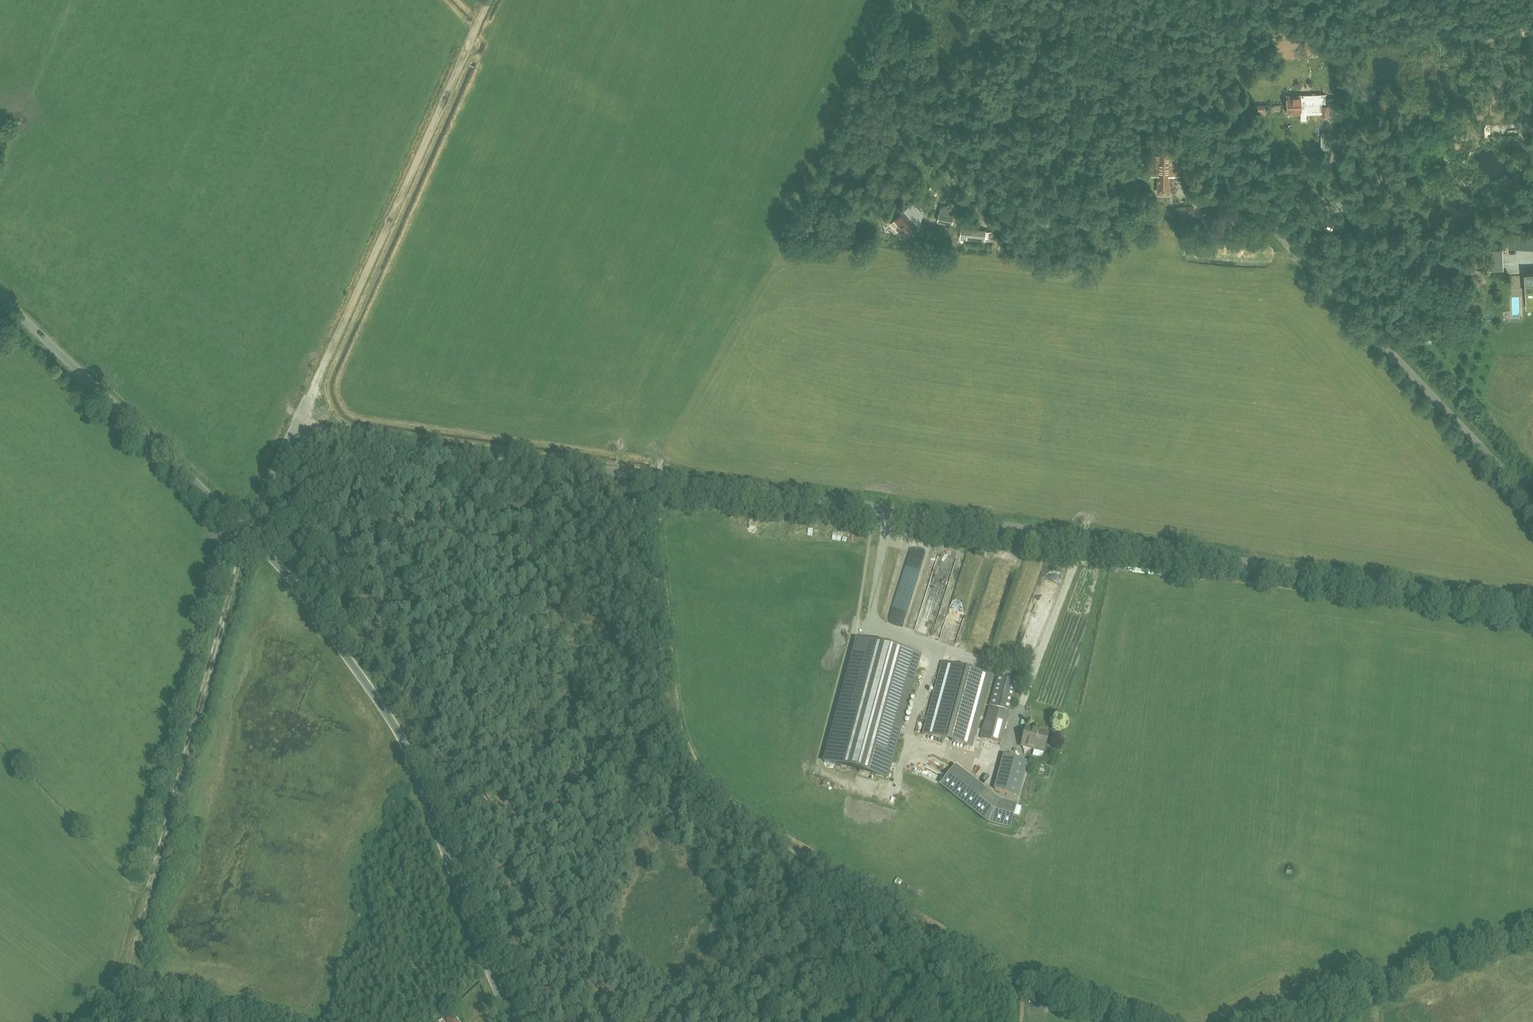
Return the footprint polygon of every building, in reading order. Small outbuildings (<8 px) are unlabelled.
[(1301,94),(1287,95),(1287,104),(1336,103),(1336,97),(1325,98),(1325,93),(1301,94)] [(1107,99),(1100,99),(1099,110),(1108,110),(1107,115),(1116,115),(1116,104),(1107,103),(1107,99)] [(1301,109),(1306,108),(1306,111),(1322,110),(1322,115),(1336,115),(1336,103),(1287,104),(1288,113),(1296,112),(1296,114),(1301,114),(1301,109)] [(1498,143),(1498,132),(1482,132),(1483,144),(1498,143)] [(1329,134),(1322,135),(1322,150),(1330,150),(1330,134),(1329,134)] [(1148,154),(1148,159),(1148,169),(1158,169),(1158,173),(1159,173),(1159,191),(1169,191),(1169,173),(1180,174),(1180,160),(1171,159),(1171,149),(1158,149),(1158,154),(1148,154)] [(892,216),(886,220),(898,235),(914,222),(912,219),(920,213),(910,201),(892,216)] [(1185,205),(1175,206),(1177,217),(1195,214),(1194,205),(1185,205)] [(947,220),(948,212),(934,210),(933,218),(947,220)] [(960,227),(959,239),(972,239),(991,241),(992,231),(985,231),(985,229),(960,227)] [(1516,247),(1532,247),(1532,233),(1515,233),(1516,247)] [(1031,621),(1028,631),(1041,635),(1044,625),(1031,621)] [(946,623),(941,638),(947,640),(946,642),(956,645),(961,628),(946,623)] [(825,762),(886,778),(920,656),(858,639),(825,762)] [(958,646),(949,645),(948,656),(957,656),(958,646)] [(924,733),(973,746),(992,675),(943,662),(924,733)] [(1010,711),(1018,682),(997,676),(989,705),(1010,711)] [(989,708),(981,738),(1002,744),(1010,713),(989,708)] [(1025,725),(1024,728),(1023,731),(1020,730),(1017,737),(1020,738),(1018,744),(1039,750),(1045,731),(1025,725)] [(1029,761),(1024,760),(1004,754),(994,791),(1019,797),(1029,761)] [(939,785),(971,810),(988,823),(1007,834),(1015,808),(1000,800),(955,765),(939,785)] [(454,1014),(446,1020),(447,1021),(460,1021),(454,1014)]
